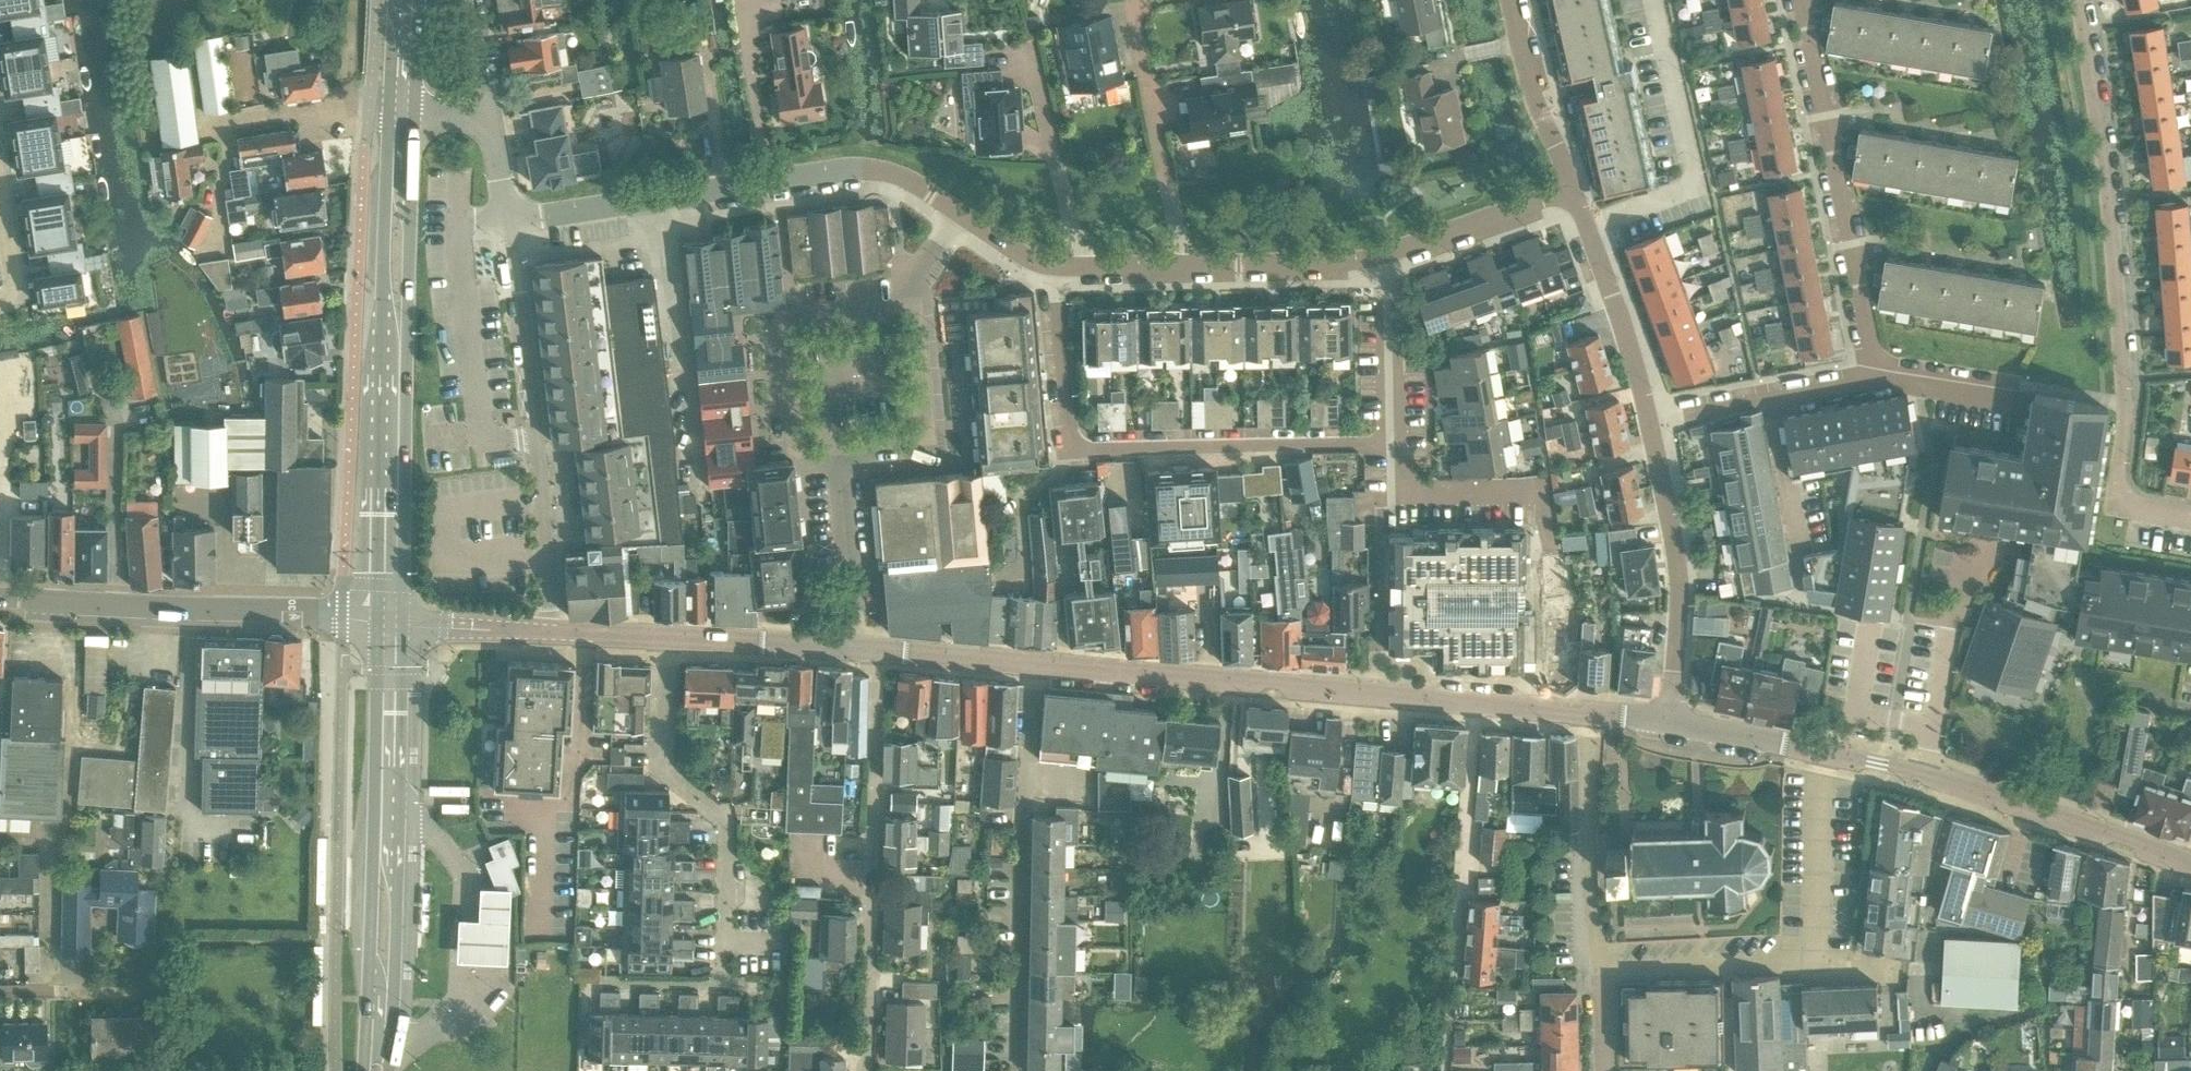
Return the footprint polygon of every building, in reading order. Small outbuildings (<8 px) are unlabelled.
[(10,13),(12,26),(46,20),(43,0),(0,0),(0,15),(10,13)] [(505,14),(502,18),(504,26),(507,29),(508,31),(543,25),(540,8),(562,4),(562,0),(503,0),(505,14)] [(919,0),(892,0),(894,17),(905,16),(908,54),(943,51),(944,66),(983,64),(981,41),(963,42),(961,9),(920,12),(919,0)] [(1217,73),(1240,69),(1235,37),(1253,34),(1247,0),(1238,0),(1198,6),(1203,41),(1212,40),(1217,73)] [(1435,0),(1398,0),(1404,32),(1425,28),(1429,47),(1449,43),(1440,2),(1436,3),(1435,0)] [(1567,80),(1587,76),(1590,93),(1577,96),(1599,195),(1634,187),(1634,189),(1650,186),(1649,184),(1654,183),(1632,86),(1638,84),(1633,63),(1621,66),(1606,0),(1549,0),(1567,80)] [(1734,17),(1765,10),(1763,0),(1731,0),(1734,17)] [(2128,9),(2158,2),(2157,0),(2126,0),(2128,9)] [(1824,15),(1822,28),(1830,29),(1827,49),(1828,49),(1859,54),(1866,8),(1836,2),(1834,2),(1832,17),(1824,15)] [(1719,8),(1704,11),(1706,22),(1721,19),(1719,8)] [(1866,8),(1859,54),(1891,59),(1898,13),(1866,8)] [(1765,10),(1734,17),(1740,43),(1771,37),(1765,10)] [(1898,13),(1891,59),(1922,64),(1929,18),(1898,13)] [(1058,24),(1070,89),(1121,79),(1110,14),(1058,24)] [(1929,18),(1922,64),(1954,70),(1961,23),(1929,18)] [(1721,19),(1706,22),(1708,33),(1723,30),(1721,19)] [(1,68),(6,67),(9,67),(46,61),(60,59),(56,33),(48,34),(46,20),(12,26),(14,38),(3,40),(0,41),(0,61),(1,68)] [(1961,23),(1954,70),(1984,75),(1985,75),(1993,28),(1992,28),(1961,23)] [(1702,37),(1700,24),(1687,27),(1689,39),(1702,37)] [(812,61),(814,57),(813,53),(810,50),(806,48),(802,27),(771,33),(779,88),(775,89),(781,122),(823,115),(818,82),(811,83),(808,64),(812,61)] [(2133,31),(2136,58),(2167,53),(2163,27),(2133,31)] [(524,47),(506,49),(510,72),(527,68),(529,81),(560,75),(555,48),(564,46),(561,32),(523,39),(524,47)] [(222,36),(194,40),(204,113),(231,109),(222,36)] [(246,36),(235,38),(236,45),(247,43),(246,36)] [(2178,42),(2180,51),(2190,49),(2190,40),(2178,42)] [(662,75),(649,77),(652,99),(666,97),(668,112),(674,111),(674,114),(686,112),(686,109),(705,106),(696,55),(691,55),(689,42),(676,44),(679,57),(660,60),(662,75)] [(2180,51),(2181,60),(2190,59),(2190,49),(2180,51)] [(266,55),(269,72),(265,72),(268,85),(282,82),(285,102),(322,96),(322,93),(323,93),(327,90),(326,79),(320,78),(319,78),(317,64),(299,67),(296,50),(266,55)] [(162,145),(197,140),(186,53),(150,58),(162,145)] [(2167,53),(2136,58),(2140,83),(2170,79),(2167,53)] [(1989,54),(1987,66),(1999,67),(2001,56),(1989,54)] [(1775,58),(1743,64),(1749,92),(1781,86),(1775,58)] [(1,68),(5,95),(23,92),(25,105),(58,99),(56,85),(50,86),(46,61),(1,68)] [(1189,118),(1179,119),(1182,139),(1227,132),(1228,135),(1244,132),(1240,103),(1255,101),(1252,85),(1294,79),(1291,62),(1244,69),(1240,69),(1217,73),(1199,76),(1202,95),(1186,97),(1189,118)] [(576,63),(559,66),(559,70),(560,76),(561,82),(579,79),(582,97),(613,92),(609,70),(608,65),(577,70),(576,63)] [(960,72),(963,109),(976,108),(979,150),(1019,147),(1014,86),(1001,87),(1000,69),(960,72)] [(1403,77),(1408,99),(1415,98),(1426,148),(1463,140),(1452,89),(1435,92),(1430,71),(1403,77)] [(2170,79),(2140,83),(2144,109),(2174,104),(2170,79)] [(1373,95),(1387,93),(1384,80),(1371,82),(1373,95)] [(1719,87),(1721,98),(1736,95),(1734,84),(1719,87)] [(1781,86),(1749,92),(1754,119),(1786,113),(1781,86)] [(1721,98),(1712,100),(1714,111),(1723,109),(1738,106),(1736,95),(1721,98)] [(27,117),(9,120),(13,146),(58,139),(55,114),(60,113),(58,99),(25,105),(27,117)] [(2174,104),(2144,109),(2148,134),(2178,130),(2174,104)] [(537,152),(526,154),(527,159),(529,159),(528,161),(528,164),(528,166),(529,169),(529,171),(530,173),(531,176),(532,178),(530,179),(531,184),(549,181),(549,183),(561,181),(560,179),(610,169),(609,168),(599,170),(595,151),(569,155),(566,139),(560,106),(560,105),(530,111),(530,112),(536,145),(537,152)] [(1786,113),(1754,119),(1760,146),(1792,140),(1786,113)] [(238,138),(243,169),(283,164),(287,189),(327,183),(322,151),(298,155),(294,130),(238,138)] [(1849,143),(1847,156),(1856,157),(1852,177),(1854,177),(1854,176),(1885,182),(1893,135),(1861,130),(1860,130),(1858,145),(1849,143)] [(2178,130),(2148,134),(2152,160),(2182,155),(2178,130)] [(1893,135),(1885,182),(1917,187),(1924,141),(1893,135)] [(58,139),(13,146),(17,173),(18,173),(35,170),(37,183),(70,177),(68,164),(62,165),(62,163),(73,161),(69,137),(58,139)] [(1730,141),(1732,152),(1747,149),(1745,138),(1730,141)] [(1792,140),(1760,146),(1765,173),(1797,166),(1792,140)] [(1924,141),(1917,187),(1948,192),(1956,146),(1924,141)] [(160,156),(149,157),(153,189),(165,187),(166,198),(169,198),(170,204),(181,203),(180,197),(191,195),(186,162),(204,160),(202,145),(160,151),(160,156)] [(1956,146),(1948,192),(1980,197),(1987,151),(1956,146)] [(1747,149),(1732,152),(1734,163),(1749,160),(1747,149)] [(1987,151),(1980,197),(2010,202),(2010,203),(2012,203),(2019,156),(2018,156),(1987,151)] [(2182,155),(2152,160),(2156,185),(2186,181),(2182,155)] [(39,195),(22,198),(26,225),(71,218),(67,193),(73,192),(70,177),(37,183),(39,195)] [(233,187),(227,188),(228,196),(250,193),(249,185),(233,187)] [(1801,187),(1770,194),(1776,222),(1807,216),(1801,187)] [(275,195),(280,226),(326,219),(321,188),(275,195)] [(260,193),(243,196),(244,209),(262,206),(260,193)] [(785,216),(792,275),(881,266),(891,255),(890,243),(897,242),(895,229),(888,229),(886,206),(847,211),(847,205),(831,207),(832,211),(785,216)] [(2188,205),(2158,207),(2160,233),(2190,231),(2188,205)] [(185,239),(197,245),(212,219),(200,212),(185,239)] [(1760,213),(1745,216),(1747,228),(1763,225),(1760,213)] [(1776,222),(1781,249),(1812,243),(1807,216),(1776,222)] [(47,249),(49,261),(83,256),(81,242),(75,243),(71,218),(26,225),(30,252),(47,249)] [(714,240),(683,243),(694,346),(733,342),(730,313),(729,309),(783,303),(781,280),(778,255),(775,224),(743,227),(744,232),(714,235),(713,235),(714,240)] [(1763,225),(1747,228),(1750,238),(1765,235),(1763,225)] [(2160,233),(2162,259),(2190,257),(2190,238),(2190,231),(2160,233)] [(1711,232),(1698,237),(1701,246),(1714,241),(1711,232)] [(1664,233),(1626,247),(1635,270),(1673,256),(1664,233)] [(263,238),(232,243),(232,244),(234,259),(234,260),(266,255),(266,257),(282,254),(286,274),(323,268),(317,235),(280,241),(264,243),(263,239),(263,238)] [(1535,236),(1523,240),(1540,290),(1563,283),(1566,293),(1582,287),(1572,261),(1568,247),(1554,253),(1553,250),(1541,253),(1535,236)] [(1517,262),(1506,265),(1517,298),(1540,290),(1523,240),(1511,244),(1517,262)] [(1718,249),(1714,241),(1701,246),(1704,254),(1718,249)] [(1812,243),(1781,249),(1786,276),(1818,269),(1812,243)] [(1490,252),(1478,256),(1494,306),(1517,298),(1506,265),(1496,269),(1490,252)] [(83,256),(49,261),(51,274),(34,277),(38,304),(64,300),(65,306),(84,303),(79,271),(85,270),(83,256)] [(1471,277),(1461,281),(1472,314),(1494,306),(1478,256),(1466,260),(1471,277)] [(1673,256),(1635,270),(1643,293),(1681,278),(1673,256)] [(601,257),(533,265),(554,444),(583,440),(584,446),(576,447),(587,537),(597,536),(598,544),(633,544),(682,541),(680,510),(678,497),(678,495),(678,485),(673,432),(653,276),(604,282),(601,257)] [(1875,271),(1873,284),(1881,285),(1878,305),(1880,305),(1880,304),(1911,310),(1918,263),(1887,258),(1886,257),(1884,272),(1875,271)] [(2162,259),(2164,285),(2190,283),(2190,257),(2162,259)] [(199,264),(219,290),(232,288),(228,260),(199,264)] [(1918,263),(1911,310),(1943,315),(1950,269),(1918,263)] [(1444,267),(1432,271),(1449,322),(1472,314),(1461,281),(1450,285),(1444,267)] [(1756,270),(1758,281),(1773,278),(1771,267),(1756,270)] [(1818,269),(1786,276),(1791,302),(1823,296),(1818,269)] [(1950,269),(1943,315),(1974,320),(1981,274),(1950,269)] [(1449,322),(1432,271),(1419,276),(1425,293),(1415,297),(1426,329),(1449,322)] [(1981,274),(1974,320),(2005,325),(2013,279),(1981,274)] [(1722,279),(1709,284),(1712,292),(1725,287),(1732,284),(1730,275),(1722,279)] [(1681,278),(1643,293),(1652,315),(1689,300),(1681,278)] [(1773,278),(1758,281),(1760,292),(1775,289),(1773,278)] [(257,289),(259,305),(282,301),(285,315),(321,309),(317,279),(257,289)] [(2013,279),(2005,325),(2036,330),(2036,331),(2037,331),(2045,284),(2044,284),(2043,284),(2013,279)] [(2164,285),(2166,310),(2190,309),(2190,283),(2164,285)] [(1728,296),(1725,287),(1712,292),(1715,301),(1728,296)] [(221,292),(225,301),(247,297),(245,288),(221,292)] [(966,313),(980,472),(1048,466),(1032,292),(1003,294),(994,295),(995,310),(966,313)] [(1589,307),(1584,293),(1578,295),(1573,305),(1576,312),(1589,307)] [(1823,296),(1791,302),(1797,329),(1828,323),(1823,296)] [(1689,300),(1652,315),(1660,337),(1698,323),(1689,300)] [(1321,301),(1294,302),(1295,356),(1322,355),(1321,301)] [(1348,301),(1321,301),(1322,355),(1349,354),(1348,301)] [(1294,302),(1267,303),(1268,356),(1295,356),(1294,302)] [(1267,303),(1240,304),(1241,357),(1268,356),(1267,303)] [(1214,304),(1187,305),(1188,358),(1215,358),(1214,304)] [(1240,304),(1214,304),(1215,358),(1241,357),(1240,304)] [(1187,305),(1161,306),(1162,359),(1188,358),(1187,305)] [(1134,306),(1108,307),(1109,360),(1135,359),(1134,306)] [(1161,306),(1134,306),(1135,359),(1162,359),(1161,306)] [(1108,307),(1081,308),(1082,361),(1082,376),(1109,376),(1109,360),(1108,307)] [(2166,310),(2168,336),(2190,334),(2190,309),(2166,310)] [(273,333),(271,336),(272,345),(275,348),(279,349),(282,349),(283,357),(289,356),(291,366),(321,362),(320,351),(326,350),(321,315),(278,322),(279,330),(276,330),(273,333)] [(118,321),(122,342),(134,400),(156,395),(140,316),(118,321)] [(264,318),(253,320),(254,330),(266,328),(264,318)] [(1549,320),(1555,340),(1565,337),(1558,318),(1549,320)] [(1782,321),(1767,324),(1769,335),(1784,332),(1782,321)] [(1698,323),(1660,337),(1669,359),(1706,345),(1698,323)] [(1828,323),(1797,329),(1802,356),(1834,350),(1828,323)] [(1732,325),(1719,330),(1722,338),(1735,334),(1732,325)] [(1485,328),(1478,330),(1482,342),(1489,340),(1485,328)] [(1784,332),(1769,335),(1771,345),(1786,342),(1784,332)] [(1739,342),(1735,334),(1722,338),(1725,347),(1739,342)] [(2168,336),(2170,363),(2190,361),(2190,334),(2168,336)] [(1567,344),(1573,367),(1604,358),(1598,335),(1567,344)] [(1463,337),(1455,338),(1458,346),(1466,345),(1463,337)] [(733,342),(694,346),(698,381),(743,377),(740,355),(734,356),(733,342)] [(1706,345),(1669,359),(1677,382),(1694,375),(1696,380),(1712,374),(1710,369),(1715,368),(1706,345)] [(1434,369),(1436,382),(1488,373),(1483,349),(1449,355),(1451,366),(1434,369)] [(82,355),(69,357),(75,393),(87,391),(82,355)] [(1525,357),(1511,359),(1512,368),(1526,365),(1525,357)] [(1604,358),(1573,367),(1580,390),(1611,381),(1604,358)] [(1455,391),(1457,403),(1492,397),(1488,373),(1436,382),(1438,394),(1455,391)] [(743,377),(698,381),(701,416),(740,412),(738,400),(745,399),(743,377)] [(261,382),(260,393),(265,393),(265,416),(264,467),(277,466),(276,567),(327,568),(329,465),(321,464),(322,437),(306,437),(306,402),(302,402),(302,378),(265,378),(265,382),(261,382)] [(1552,392),(1556,405),(1569,401),(1566,388),(1552,392)] [(1532,399),(1530,390),(1518,392),(1520,402),(1532,399)] [(1963,671),(2031,694),(2056,622),(2052,621),(2058,603),(2081,607),(2076,638),(2190,656),(2190,581),(2105,567),(2102,579),(2078,575),(2083,540),(2086,541),(2108,409),(2083,402),(2035,394),(2025,456),(1955,444),(1948,469),(1940,517),(2034,532),(2029,567),(2021,566),(2015,565),(2001,603),(1988,599),(1963,671)] [(1791,447),(1785,449),(1790,478),(1852,466),(1838,549),(1804,555),(1807,571),(1803,571),(1807,594),(1817,596),(1816,599),(1837,603),(1837,606),(1888,615),(1904,523),(1899,522),(1912,447),(1916,447),(1907,395),(1786,417),(1791,447)] [(1442,416),(1444,429),(1496,420),(1492,397),(1457,403),(1459,413),(1442,416)] [(1323,398),(1309,398),(1310,425),(1323,425),(1323,398)] [(1337,398),(1323,398),(1323,425),(1336,425),(1338,425),(1337,398)] [(1270,399),(1256,399),(1257,426),(1271,426),(1270,399)] [(1284,399),(1270,399),(1271,426),(1284,426),(1284,399)] [(1204,427),(1218,427),(1217,400),(1204,400),(1204,427)] [(1217,400),(1218,427),(1231,427),(1231,400),(1217,400)] [(1586,407),(1591,430),(1623,423),(1618,400),(1586,407)] [(1164,401),(1150,401),(1150,429),(1164,428),(1164,401)] [(1177,401),(1164,401),(1164,428),(1178,428),(1177,401)] [(1110,402),(1096,402),(1097,430),(1111,429),(1110,402)] [(1111,402),(1110,402),(1111,429),(1125,429),(1124,402),(1111,402)] [(1730,428),(1714,431),(1722,473),(1727,504),(1733,536),(1739,567),(1741,566),(1746,591),(1757,589),(1757,591),(1790,585),(1791,585),(1792,585),(1787,558),(1781,527),(1775,495),(1770,464),(1762,422),(1760,411),(1759,412),(1743,415),(1745,425),(1730,428)] [(740,412),(701,416),(705,452),(743,448),(750,447),(748,425),(741,425),(740,412)] [(1496,420),(1444,429),(1447,441),(1464,438),(1466,450),(1510,441),(1506,418),(1496,420)] [(1575,419),(1561,422),(1564,436),(1578,433),(1575,419)] [(34,420),(23,421),(24,439),(35,438),(34,420)] [(1623,423),(1591,430),(1596,454),(1628,446),(1623,423)] [(105,424),(75,424),(75,439),(90,440),(90,470),(75,470),(75,485),(105,486),(105,424)] [(1561,435),(1559,424),(1544,426),(1546,437),(1561,435)] [(1704,433),(1702,424),(1690,427),(1693,437),(1704,433)] [(176,426),(177,483),(227,482),(227,425),(176,426)] [(1444,429),(1436,431),(1438,443),(1447,441),(1444,429)] [(1578,433),(1564,436),(1567,449),(1581,446),(1578,433)] [(1538,436),(1525,439),(1528,454),(1541,452),(1538,436)] [(1510,441),(1466,450),(1468,460),(1450,463),(1452,476),(1504,467),(1500,444),(1511,442),(1510,441)] [(2190,480),(2190,448),(2177,446),(2172,476),(2190,480)] [(743,448),(705,452),(709,486),(722,485),(745,483),(743,465),(745,465),(743,448)] [(1318,497),(1315,479),(1311,458),(1285,462),(1292,502),(1318,497)] [(745,465),(743,465),(745,483),(748,513),(748,520),(751,546),(795,541),(800,540),(798,529),(797,516),(794,484),(793,471),(791,460),(754,464),(745,465)] [(1280,491),(1278,465),(1262,466),(1262,472),(1242,473),(1243,494),(1264,492),(1280,491)] [(1602,483),(1594,485),(1597,497),(1604,496),(1636,489),(1631,466),(1599,472),(1602,483)] [(1172,470),(1145,472),(1147,499),(1150,542),(1214,537),(1218,537),(1216,502),(1243,500),(1243,494),(1242,473),(1214,475),(1214,468),(1186,469),(1172,470)] [(884,480),(874,481),(875,492),(876,504),(881,556),(880,556),(881,558),(886,557),(887,568),(882,568),(887,623),(887,624),(888,632),(893,632),(904,633),(908,634),(920,635),(924,635),(936,636),(940,636),(940,635),(938,635),(939,634),(940,630),(940,625),(938,621),(936,619),(939,618),(950,617),(951,638),(987,641),(989,594),(989,581),(989,560),(982,497),(979,472),(962,474),(906,478),(898,479),(895,479),(887,480),(884,480)] [(232,474),(233,535),(261,535),(260,473),(232,474)] [(1327,474),(1316,476),(1318,490),(1329,488),(1327,474)] [(1049,486),(1047,486),(1052,537),(1054,537),(1065,536),(1073,535),(1075,535),(1076,541),(1077,554),(1076,554),(1076,555),(1078,573),(1078,574),(1083,573),(1085,592),(1062,594),(1063,599),(1068,646),(1083,644),(1102,642),(1102,648),(1119,646),(1113,589),(1112,589),(1091,591),(1089,573),(1097,572),(1098,577),(1110,575),(1107,548),(1105,548),(1095,549),(1095,552),(1083,553),(1082,540),(1081,534),(1091,533),(1103,532),(1098,481),(1097,481),(1064,484),(1049,486)] [(19,482),(19,499),(48,500),(48,482),(19,482)] [(745,483),(722,485),(725,515),(748,513),(745,483)] [(688,484),(678,485),(678,495),(688,494),(688,484)] [(1589,485),(1575,488),(1578,503),(1592,500),(1589,485)] [(1636,489),(1604,496),(1609,520),(1641,513),(1636,489)] [(694,495),(678,497),(680,510),(695,509),(694,495)] [(1333,627),(1364,627),(1363,599),(1368,599),(1368,583),(1343,583),(1342,547),(1361,547),(1361,522),(1353,522),(1353,497),(1325,497),(1325,523),(1326,523),(1329,547),(1332,547),(1332,582),(1333,627)] [(1592,500),(1578,503),(1581,514),(1595,511),(1592,500)] [(128,516),(127,516),(131,585),(130,584),(130,586),(161,588),(161,586),(157,516),(157,502),(128,502),(128,516)] [(1105,505),(1112,570),(1134,568),(1127,503),(1105,505)] [(48,564),(72,565),(73,512),(50,511),(49,516),(48,564)] [(989,594),(987,641),(1007,643),(1037,645),(1055,646),(1055,645),(1057,600),(1057,599),(1056,579),(1052,537),(1050,513),(1028,515),(1034,577),(1033,598),(989,594)] [(173,515),(174,582),(197,582),(197,579),(214,578),(213,528),(185,528),(185,515),(173,515)] [(10,563),(47,564),(48,516),(11,516),(10,563)] [(728,572),(708,572),(711,620),(732,621),(752,622),(756,622),(756,620),(754,606),(752,606),(746,546),(751,546),(748,520),(728,520),(728,572)] [(75,527),(75,577),(87,577),(87,580),(101,580),(101,577),(105,577),(106,528),(75,527)] [(1607,530),(1594,531),(1596,547),(1608,546),(1609,563),(1623,561),(1627,593),(1656,589),(1650,544),(1636,546),(1634,527),(1607,530)] [(1277,619),(1261,619),(1262,662),(1262,666),(1300,667),(1299,617),(1299,609),(1307,598),(1302,547),(1300,528),(1289,529),(1289,531),(1286,531),(1268,534),(1269,548),(1274,548),(1277,574),(1274,575),(1278,612),(1276,612),(1277,619)] [(1434,669),(1534,670),(1534,610),(1523,610),(1523,529),(1437,528),(1437,537),(1388,537),(1388,651),(1412,651),(1412,654),(1425,654),(1425,649),(1434,649),(1434,669)] [(1154,588),(1155,605),(1157,656),(1194,654),(1191,609),(1168,610),(1166,593),(1166,584),(1218,581),(1215,537),(1214,537),(1216,555),(1152,559),(1154,588)] [(751,546),(746,546),(752,606),(754,606),(801,601),(798,568),(797,555),(795,541),(751,546)] [(633,544),(598,544),(586,545),(587,553),(564,554),(565,565),(564,565),(568,615),(589,614),(590,617),(625,614),(625,613),(638,612),(633,544)] [(670,618),(683,617),(683,559),(682,559),(681,545),(659,545),(659,560),(672,560),(672,581),(652,581),(653,618),(657,618),(658,618),(659,617),(669,617),(669,618),(670,618)] [(1248,549),(1237,549),(1238,591),(1249,590),(1249,576),(1248,565),(1248,549)] [(1561,555),(1546,557),(1547,566),(1565,563),(1564,555),(1561,555)] [(683,559),(683,617),(684,617),(686,617),(686,619),(687,619),(693,619),(705,620),(702,578),(694,578),(694,559),(683,559)] [(1547,566),(1544,566),(1548,597),(1565,594),(1566,608),(1575,608),(1574,593),(1570,562),(1565,563),(1547,566)] [(1249,576),(1266,575),(1266,564),(1248,565),(1249,576)] [(1140,606),(1123,607),(1126,653),(1126,655),(1143,654),(1146,656),(1157,656),(1155,605),(1154,588),(1140,588),(1140,606)] [(1694,615),(1725,618),(1727,600),(1717,598),(1717,594),(1706,593),(1706,592),(1696,591),(1694,615)] [(1308,617),(1299,617),(1300,667),(1301,667),(1302,667),(1342,669),(1344,632),(1331,631),(1328,628),(1328,616),(1329,615),(1328,606),(1322,600),(1314,600),(1308,607),(1308,615),(1308,616),(1308,617)] [(1566,624),(1549,624),(1549,654),(1575,654),(1575,623),(1575,608),(1566,608),(1566,624)] [(1250,609),(1219,611),(1221,662),(1252,661),(1250,609)] [(1608,649),(1592,648),(1594,622),(1581,621),(1577,687),(1606,688),(1608,649)] [(1620,644),(1618,667),(1651,671),(1654,648),(1648,647),(1651,628),(1623,625),(1621,638),(1633,640),(1632,646),(1620,644)] [(1759,629),(1754,653),(1757,653),(1754,666),(1758,667),(1758,665),(1761,666),(1763,655),(1769,631),(1759,629)] [(268,638),(266,638),(264,680),(284,681),(283,701),(304,702),(306,683),(297,682),(300,640),(283,639),(280,635),(272,635),(269,638),(268,638)] [(197,644),(194,755),(203,755),(203,759),(202,811),(257,812),(258,799),(275,800),(276,787),(258,786),(259,759),(259,758),(262,758),(264,680),(266,638),(265,639),(264,639),(262,639),(236,638),(197,637),(197,644)] [(1746,714),(1748,714),(1758,668),(1756,667),(1756,669),(1749,667),(1739,665),(1743,645),(1720,640),(1712,681),(1720,682),(1715,705),(1723,707),(1731,709),(1747,712),(1746,714)] [(0,744),(0,773),(56,775),(56,763),(68,763),(68,775),(89,776),(89,763),(100,763),(99,776),(125,777),(125,775),(125,764),(132,765),(136,765),(136,768),(137,768),(161,768),(165,655),(129,653),(129,655),(118,655),(118,649),(98,649),(97,660),(85,659),(86,648),(65,647),(65,659),(53,659),(53,642),(17,641),(15,708),(8,708),(8,732),(0,732),(0,744)] [(1575,654),(1549,654),(1549,685),(1576,684),(1575,654)] [(1758,668),(1748,714),(1774,719),(1786,722),(1786,720),(1792,722),(1798,691),(1817,696),(1823,669),(1804,665),(1805,660),(1786,656),(1783,673),(1758,668)] [(508,661),(504,723),(504,727),(562,730),(570,731),(574,665),(508,661)] [(592,664),(592,665),(596,665),(595,666),(593,731),(642,733),(644,691),(649,691),(651,674),(650,674),(650,669),(651,669),(651,666),(651,665),(646,665),(646,666),(643,666),(640,666),(632,666),(632,665),(629,665),(629,666),(623,665),(619,665),(619,663),(617,663),(617,665),(607,665),(606,664),(592,664)] [(734,668),(732,743),(753,744),(754,720),(762,720),(761,757),(783,757),(787,666),(787,665),(786,665),(785,667),(779,667),(779,665),(778,665),(778,666),(772,665),(772,664),(770,664),(770,666),(764,665),(764,664),(763,664),(763,665),(756,664),(757,663),(755,663),(755,665),(755,669),(734,668)] [(688,702),(687,725),(696,725),(697,709),(693,709),(693,702),(726,703),(726,710),(722,710),(721,725),(731,725),(733,668),(721,667),(718,665),(715,664),(711,664),(709,667),(685,666),(683,702),(688,702)] [(785,725),(788,726),(789,726),(787,781),(785,829),(841,831),(842,801),(811,800),(812,782),(814,726),(806,725),(807,701),(809,701),(810,667),(788,665),(785,725)] [(832,741),(846,742),(850,675),(850,669),(818,667),(816,704),(821,704),(820,717),(833,717),(832,741)] [(1651,671),(1618,667),(1616,690),(1649,694),(1651,671)] [(893,698),(892,705),(896,709),(896,711),(915,713),(915,737),(921,736),(929,736),(931,710),(926,709),(929,676),(919,675),(899,673),(897,694),(893,698)] [(850,675),(846,742),(845,754),(857,755),(864,755),(868,677),(850,675)] [(932,676),(931,710),(929,736),(921,736),(921,748),(938,748),(938,736),(957,735),(957,679),(955,678),(953,678),(938,677),(938,676),(935,676),(932,676)] [(961,719),(959,719),(959,737),(961,737),(962,741),(984,742),(987,682),(961,679),(961,719)] [(979,801),(1013,803),(1017,759),(1014,759),(1016,743),(1011,743),(1013,710),(1020,711),(1022,684),(1015,684),(988,681),(984,742),(984,756),(983,756),(982,759),(979,801)] [(1038,759),(1072,762),(1078,695),(1045,692),(1038,759)] [(1072,762),(1106,765),(1111,707),(1112,698),(1078,695),(1072,762)] [(1111,707),(1106,765),(1155,769),(1156,759),(1160,716),(1154,715),(1154,711),(1153,710),(1153,711),(1111,707)] [(1242,748),(1284,751),(1287,710),(1245,707),(1242,748)] [(2133,709),(2118,792),(2136,798),(2130,818),(2146,823),(2145,825),(2152,827),(2165,785),(2164,785),(2163,787),(2160,786),(2164,773),(2140,765),(2150,712),(2133,709)] [(1215,763),(1220,722),(1164,716),(1160,758),(1215,763)] [(496,723),(492,789),(519,790),(519,797),(535,798),(535,791),(558,793),(562,730),(504,727),(504,723),(496,723)] [(1412,758),(1402,757),(1398,796),(1410,797),(1410,781),(1459,785),(1462,759),(1464,727),(1415,723),(1412,758)] [(1287,759),(1286,771),(1287,792),(1299,793),(1309,794),(1332,796),(1339,741),(1339,735),(1324,734),(1290,731),(1287,759)] [(1488,799),(1486,799),(1486,789),(1494,789),(1495,773),(1505,773),(1506,759),(1507,733),(1480,731),(1478,759),(1477,788),(1476,820),(1488,820),(1488,799)] [(1541,810),(1553,810),(1553,785),(1540,784),(1543,735),(1512,733),(1509,809),(1521,809),(1541,810)] [(1549,776),(1559,777),(1559,831),(1576,830),(1576,777),(1575,759),(1575,743),(1575,736),(1550,735),(1550,736),(1551,736),(1549,759),(1549,776)] [(884,740),(883,760),(916,760),(916,767),(938,768),(938,748),(921,748),(921,736),(915,737),(915,741),(884,740)] [(1398,796),(1402,757),(1403,753),(1382,751),(1383,745),(1355,742),(1350,792),(1362,793),(1361,799),(1398,802),(1398,796)] [(302,744),(302,758),(315,759),(315,744),(302,744)] [(624,748),(610,747),(609,760),(609,764),(623,765),(624,748)] [(883,760),(883,780),(915,780),(915,784),(938,784),(938,768),(916,767),(916,760),(883,760)] [(857,763),(844,762),(844,775),(857,776),(857,763)] [(1129,771),(1098,771),(1098,808),(1129,809),(1129,771)] [(620,790),(620,810),(668,811),(668,791),(643,790),(643,773),(629,773),(607,773),(607,790),(620,790)] [(1229,776),(1231,833),(1251,832),(1249,775),(1229,776)] [(2152,827),(2152,828),(2155,829),(2156,832),(2163,834),(2165,832),(2176,835),(2176,833),(2188,836),(2190,827),(2190,779),(2186,777),(2182,790),(2165,785),(2152,827)] [(1129,799),(1150,800),(1151,781),(1131,780),(1129,799)] [(843,783),(812,782),(811,800),(842,801),(843,783)] [(770,792),(769,808),(782,809),(783,793),(770,792)] [(889,809),(915,810),(916,795),(890,794),(889,809)] [(1872,864),(1869,892),(1921,897),(1925,869),(1928,870),(1931,857),(1944,816),(1919,809),(1919,806),(1885,796),(1878,864),(1872,864)] [(968,811),(977,812),(978,800),(972,800),(969,802),(968,811)] [(305,805),(295,813),(303,822),(313,814),(305,805)] [(1032,817),(1032,843),(1063,843),(1076,844),(1077,807),(1055,806),(1055,816),(1032,816),(1032,817)] [(620,810),(620,829),(689,831),(689,821),(668,821),(668,811),(620,810)] [(1632,848),(1606,849),(1607,877),(1616,877),(1616,881),(1619,885),(1624,884),(1626,881),(1634,881),(1635,890),(1636,890),(1636,893),(1639,893),(1639,890),(1655,889),(1655,893),(1657,893),(1657,889),(1673,889),(1673,892),(1676,892),(1676,889),(1690,889),(1690,892),(1693,892),(1693,889),(1702,889),(1703,903),(1709,903),(1709,905),(1707,907),(1709,909),(1711,907),(1745,905),(1748,907),(1749,905),(1747,903),(1746,887),(1762,880),(1764,882),(1766,880),(1764,878),(1771,866),(1774,867),(1775,864),(1772,864),(1772,849),(1775,848),(1774,845),(1771,846),(1763,835),(1765,833),(1763,832),(1761,834),(1746,829),(1745,813),(1747,811),(1746,810),(1743,812),(1709,813),(1707,811),(1706,812),(1708,814),(1708,821),(1705,821),(1705,820),(1693,820),(1694,831),(1691,832),(1691,829),(1688,829),(1688,832),(1673,832),(1673,829),(1671,829),(1671,832),(1655,833),(1655,830),(1653,830),(1653,833),(1637,833),(1637,830),(1634,830),(1634,833),(1631,833),(1632,848)] [(1944,813),(1944,816),(1931,857),(1955,864),(1998,877),(2010,834),(2010,832),(1944,813)] [(884,817),(884,842),(926,844),(927,835),(915,835),(915,818),(884,817)] [(935,817),(935,830),(942,830),(946,830),(952,830),(953,817),(935,817)] [(1478,861),(1500,863),(1503,827),(1481,825),(1478,861)] [(620,829),(619,849),(672,850),(672,849),(667,849),(668,841),(689,841),(689,831),(620,829)] [(935,830),(928,829),(928,838),(928,850),(946,850),(946,830),(942,830),(935,830)] [(991,832),(991,853),(1004,854),(1005,832),(991,832)] [(507,837),(488,845),(493,857),(484,861),(499,899),(520,891),(510,866),(518,863),(507,837)] [(926,844),(884,842),(883,869),(913,869),(914,852),(926,852),(926,844)] [(2048,899),(2073,902),(2081,849),(2054,842),(2054,843),(2047,892),(2049,892),(2048,899)] [(1032,843),(1031,868),(1063,869),(1063,843),(1032,843)] [(953,846),(947,873),(969,874),(970,847),(953,846)] [(591,848),(578,847),(577,867),(589,868),(590,868),(591,848)] [(625,849),(625,869),(694,870),(694,861),(672,860),(672,850),(619,849),(625,849)] [(2078,897),(2095,900),(2125,903),(2130,864),(2130,862),(2089,851),(2087,861),(2086,864),(2086,866),(2085,875),(2083,875),(2078,897)] [(11,893),(22,893),(22,890),(34,890),(34,877),(39,876),(39,853),(19,853),(20,877),(10,877),(11,893)] [(1995,888),(1998,877),(1955,864),(1941,909),(1940,913),(1963,920),(2021,937),(2031,899),(1995,888)] [(577,867),(577,875),(589,876),(589,868),(577,867)] [(1031,893),(1031,894),(1062,895),(1062,894),(1063,869),(1031,868),(1031,893)] [(119,937),(124,937),(124,936),(125,936),(126,939),(130,941),(134,943),(137,943),(141,942),(145,940),(149,936),(149,937),(154,937),(155,889),(134,889),(134,884),(136,884),(136,869),(101,869),(101,888),(91,888),(91,885),(64,884),(63,954),(89,954),(90,903),(119,904),(119,937)] [(625,869),(624,888),(672,889),(672,880),(694,880),(694,870),(625,869)] [(1111,884),(1122,884),(1122,871),(1111,871),(1111,884)] [(0,896),(0,893),(11,893),(10,877),(0,877),(0,896)] [(1476,892),(1499,893),(1500,879),(1477,877),(1476,892)] [(477,918),(457,917),(455,958),(506,961),(510,888),(479,886),(477,918)] [(2190,942),(2190,888),(2185,887),(2183,898),(2171,896),(2164,937),(2190,942)] [(624,888),(624,908),(693,910),(693,900),(672,900),(672,889),(624,888)] [(885,922),(884,950),(915,951),(915,923),(927,924),(927,922),(928,890),(901,889),(901,904),(886,904),(885,922)] [(1869,892),(1867,919),(1918,924),(1921,897),(1869,892)] [(1031,894),(1030,920),(1075,921),(1076,921),(1076,895),(1062,895),(1031,894)] [(591,897),(576,897),(576,907),(590,907),(591,897)] [(789,902),(789,917),(817,917),(817,900),(789,899),(789,902)] [(1468,899),(1466,924),(1496,927),(1495,931),(1500,932),(1501,928),(1516,929),(1517,915),(1502,914),(1501,923),(1497,922),(1498,902),(1468,899)] [(2099,918),(2098,931),(2122,934),(2125,903),(2095,900),(2093,917),(2099,918)] [(1106,901),(1106,911),(1124,911),(1124,901),(1106,901)] [(624,908),(624,928),(671,929),(672,919),(693,920),(693,910),(624,908)] [(801,990),(825,991),(826,972),(854,972),(855,917),(821,916),(820,957),(802,956),(801,990)] [(1863,945),(1863,946),(1872,947),(1888,949),(1888,956),(1909,958),(1914,959),(1918,924),(1867,919),(1864,938),(1864,945),(1863,945)] [(1030,920),(1030,945),(1074,946),(1075,921),(1030,920)] [(2136,921),(2134,935),(2147,936),(2149,923),(2136,921)] [(1466,924),(1463,952),(1513,957),(1514,948),(1500,947),(1499,951),(1494,950),(1495,931),(1496,927),(1466,924)] [(589,927),(575,927),(574,946),(589,946),(589,927)] [(624,928),(623,947),(693,949),(693,939),(671,939),(671,929),(624,928)] [(2098,931),(2094,963),(2118,966),(2122,934),(2098,931)] [(0,934),(0,945),(18,945),(18,940),(15,940),(15,934),(0,934)] [(33,945),(33,934),(15,934),(15,940),(18,940),(18,945),(25,945),(25,970),(39,970),(39,945),(33,945)] [(1943,1003),(2017,1007),(2020,941),(1947,937),(1943,1003)] [(1030,945),(1029,971),(1074,972),(1074,946),(1030,945)] [(623,947),(623,969),(671,969),(671,958),(692,959),(693,949),(623,947)] [(1526,958),(1532,959),(1533,949),(1530,949),(1514,948),(1513,957),(1526,958)] [(1513,957),(1463,952),(1462,978),(1492,980),(1493,961),(1498,961),(1498,965),(1513,967),(1513,957)] [(2136,953),(2136,966),(2152,966),(2152,962),(2152,953),(2136,953)] [(1526,958),(1513,957),(1513,967),(1525,968),(1526,958)] [(7,981),(15,981),(15,962),(7,962),(7,981)] [(2093,986),(2092,995),(2117,997),(2118,966),(2094,963),(2093,984),(2093,986)] [(2152,966),(2136,966),(2136,979),(2152,978),(2152,966)] [(2190,981),(2190,967),(2180,966),(2178,981),(2184,981),(2190,981)] [(1029,971),(1028,996),(1073,997),(1074,972),(1029,971)] [(1734,977),(1734,978),(1738,1070),(1808,1070),(1805,1028),(1804,993),(1804,987),(1803,987),(1803,989),(1792,989),(1792,984),(1792,983),(1779,984),(1779,982),(1778,977),(1779,977),(1779,976),(1734,977)] [(787,978),(770,978),(770,991),(780,991),(787,991),(787,978)] [(1533,1009),(1519,1009),(1519,1018),(1574,1017),(1574,991),(1561,991),(1560,978),(1532,978),(1532,985),(1539,991),(1539,1013),(1533,1014),(1533,1009)] [(1133,990),(1144,990),(1144,979),(1133,979),(1133,990)] [(1725,1063),(1724,980),(1650,981),(1650,984),(1641,984),(1641,986),(1624,987),(1625,1025),(1625,1059),(1648,1059),(1648,1064),(1725,1063)] [(903,983),(903,997),(936,998),(936,984),(932,984),(903,983)] [(2069,983),(2069,1000),(2088,1001),(2089,984),(2069,983)] [(1804,987),(1804,993),(1805,1028),(1880,1025),(1878,984),(1804,987)] [(1497,988),(1496,999),(1517,999),(1518,989),(1497,988)] [(1897,992),(1898,1019),(1909,1018),(1908,991),(1897,992)] [(587,1061),(607,1061),(610,992),(600,992),(600,1014),(589,1013),(587,1061)] [(607,1061),(627,1062),(628,1015),(620,1014),(620,992),(610,992),(607,1061)] [(629,1062),(647,1063),(648,993),(640,993),(639,1015),(628,1015),(627,1062),(629,1062)] [(647,1063),(666,1063),(668,1016),(659,1015),(659,994),(648,993),(647,1063)] [(666,1063),(686,1064),(687,994),(679,994),(679,1016),(668,1016),(666,1063)] [(688,994),(686,1064),(706,1064),(707,1017),(698,1016),(699,995),(688,994)] [(707,1017),(706,1064),(725,1065),(727,1017),(727,1010),(727,996),(718,995),(718,1017),(707,1017)] [(2077,1004),(2075,1028),(2091,1029),(2091,1025),(2115,1026),(2117,997),(2092,995),(2092,1001),(2092,1003),(2077,1002),(2077,1004)] [(727,996),(727,1010),(738,1011),(738,996),(727,996)] [(1028,996),(1028,1022),(1059,1022),(1072,1023),(1073,997),(1028,996)] [(2135,999),(2134,1025),(2151,1025),(2152,999),(2135,999)] [(887,1061),(922,1062),(923,1004),(894,1004),(893,1030),(887,1029),(887,1061)] [(747,1018),(746,1065),(766,1066),(766,1045),(779,1046),(779,1016),(767,1015),(761,1015),(761,1018),(747,1018)] [(727,1017),(725,1065),(746,1065),(747,1018),(737,1018),(727,1017)] [(1539,1023),(1539,1045),(1575,1045),(1574,1017),(1519,1018),(1519,1019),(1502,1019),(1502,1030),(1519,1029),(1534,1029),(1534,1023),(1539,1023)] [(1028,1022),(1027,1048),(1059,1048),(1072,1049),(1072,1023),(1059,1022),(1028,1022)] [(0,1028),(0,1055),(4,1055),(4,1059),(28,1059),(28,1062),(31,1065),(40,1065),(43,1062),(43,1058),(46,1058),(45,1024),(4,1024),(4,1028),(0,1028)] [(2075,1028),(2074,1052),(2114,1054),(2115,1026),(2091,1025),(2091,1029),(2075,1028)] [(1456,1030),(1455,1045),(1465,1045),(1466,1030),(1456,1030)] [(843,1059),(821,1058),(822,1034),(789,1033),(788,1066),(788,1070),(819,1070),(843,1070),(843,1059)] [(2154,1052),(2154,1036),(2142,1036),(2142,1053),(2154,1052)] [(952,1041),(952,1059),(983,1059),(983,1041),(952,1041)] [(1452,1061),(1469,1061),(1469,1045),(1452,1046),(1452,1061)] [(1493,1062),(1493,1070),(1575,1070),(1575,1045),(1539,1045),(1539,1067),(1535,1067),(1535,1061),(1493,1062)] [(1027,1070),(1058,1070),(1059,1048),(1027,1048),(1027,1070)] [(1075,1049),(1066,1049),(1066,1068),(1078,1068),(1079,1068),(1079,1049),(1075,1049)] [(2074,1052),(2073,1070),(2113,1070),(2114,1054),(2074,1052)] [(2137,1060),(2137,1070),(2154,1070),(2154,1059),(2137,1060)] [(2155,1059),(2155,1070),(2168,1070),(2168,1059),(2155,1059)] [(2168,1070),(2190,1070),(2190,1059),(2168,1059),(2168,1070)]
